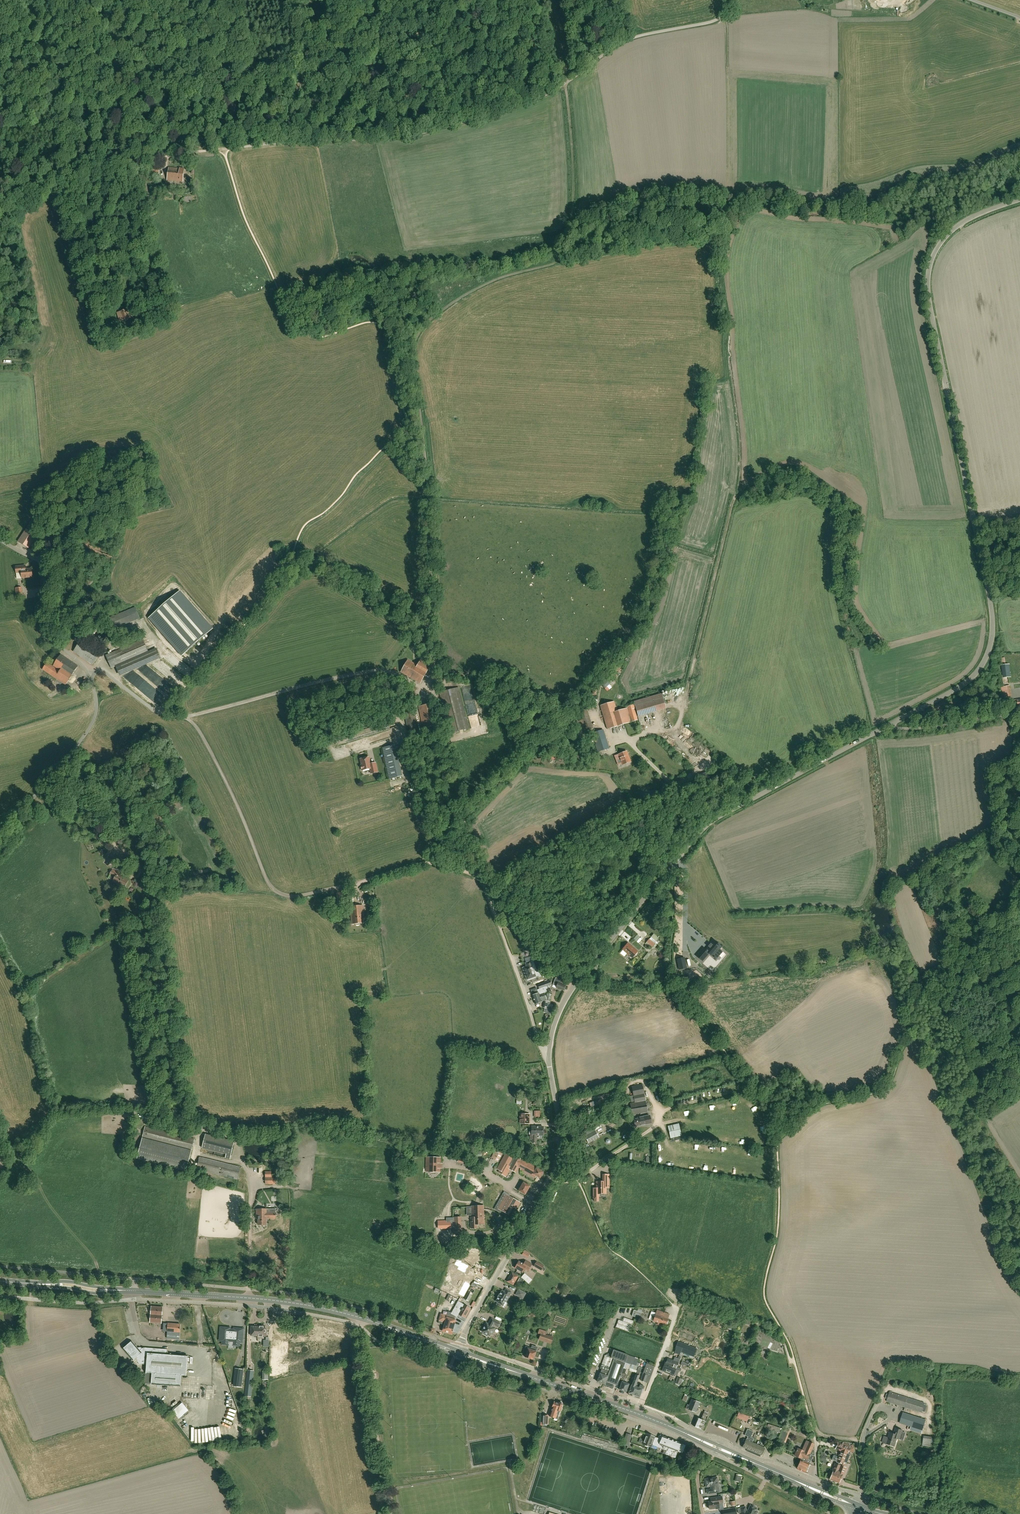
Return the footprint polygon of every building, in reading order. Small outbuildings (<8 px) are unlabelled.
[(167,180),(183,182),(184,166),(180,165),(179,169),(168,168),(167,180)] [(151,175),(159,176),(160,167),(152,167),(151,175)] [(149,196),(147,183),(137,184),(139,197),(149,196)] [(130,309),(127,309),(120,312),(120,313),(117,314),(120,321),(133,317),(130,309)] [(146,321),(142,311),(134,313),(137,324),(146,321)] [(18,541),(29,548),(37,536),(30,531),(26,529),(18,541)] [(22,578),(32,577),(32,569),(26,569),(25,566),(16,567),(16,573),(22,572),(22,578)] [(79,583),(86,589),(87,589),(93,582),(86,576),(79,583)] [(196,644),(198,641),(202,638),(206,634),(212,629),(179,591),(149,618),(182,656),(196,644)] [(111,629),(138,618),(133,607),(107,617),(111,629)] [(73,652),(92,664),(100,652),(82,639),(73,652)] [(157,648),(148,651),(143,639),(106,655),(112,668),(115,666),(120,676),(160,658),(157,648)] [(66,685),(78,666),(61,654),(53,667),(47,663),(42,670),(66,685)] [(408,660),(401,672),(420,683),(431,665),(421,659),(417,665),(408,660)] [(608,684),(611,682),(604,675),(597,681),(607,691),(611,687),(608,684)] [(1004,701),(1012,700),(1010,686),(1002,687),(1004,701)] [(439,692),(449,733),(469,728),(458,687),(439,692)] [(662,694),(634,702),(635,704),(636,708),(637,711),(665,704),(662,694)] [(614,701),(600,705),(607,729),(638,720),(637,717),(634,709),(636,708),(635,704),(627,707),(627,708),(617,711),(614,701)] [(433,704),(419,707),(423,728),(437,725),(433,704)] [(586,709),(582,710),(587,729),(591,728),(586,709)] [(404,713),(408,732),(418,730),(414,711),(404,713)] [(593,733),(599,752),(609,748),(603,730),(593,733)] [(382,748),(385,758),(398,756),(395,745),(382,748)] [(549,750),(547,759),(562,761),(563,752),(549,750)] [(619,754),(614,756),(616,761),(620,759),(622,764),(623,765),(630,762),(626,751),(619,754)] [(361,759),(360,759),(362,765),(361,766),(362,770),(363,770),(370,769),(371,774),(377,772),(375,763),(370,764),(369,757),(365,758),(364,757),(361,758),(361,759)] [(113,868),(121,873),(123,869),(115,865),(114,865),(113,864),(114,861),(108,858),(106,861),(108,862),(106,865),(111,867),(113,868)] [(112,870),(110,874),(115,876),(112,881),(124,887),(128,880),(120,875),(120,874),(112,870)] [(346,906),(350,906),(350,896),(353,896),(353,892),(337,893),(338,904),(346,904),(346,906)] [(362,905),(350,907),(352,924),(364,923),(362,905)] [(657,946),(655,944),(649,939),(646,942),(652,947),(653,946),(655,948),(657,946)] [(699,953),(696,956),(702,961),(705,958),(709,953),(712,956),(716,959),(722,952),(719,949),(721,947),(713,940),(710,943),(710,944),(708,947),(705,950),(703,948),(699,953)] [(638,951),(628,943),(622,950),(632,958),(638,951)] [(679,969),(686,968),(684,958),(677,960),(679,969)] [(522,968),(527,980),(528,981),(536,978),(535,977),(538,976),(539,977),(543,976),(540,969),(537,970),(533,960),(526,963),(527,966),(522,968)] [(561,972),(552,969),(550,975),(559,978),(561,972)] [(564,981),(556,978),(553,985),(556,986),(556,987),(563,990),(564,989),(564,990),(565,987),(565,985),(562,984),(564,981)] [(536,988),(531,990),(533,995),(532,995),(533,999),(540,996),(540,997),(544,996),(543,994),(544,994),(544,993),(547,992),(546,989),(551,987),(551,985),(550,981),(545,983),(538,986),(539,989),(537,990),(536,988)] [(540,996),(533,999),(535,1004),(542,1001),(541,1000),(546,999),(545,1002),(550,1002),(551,995),(546,994),(546,998),(544,994),(543,994),(544,996),(540,997),(540,996)] [(642,1085),(632,1087),(635,1102),(630,1104),(633,1115),(647,1112),(642,1085)] [(520,1114),(520,1123),(530,1124),(530,1114),(520,1114)] [(643,1125),(647,1124),(651,1123),(650,1115),(645,1116),(645,1117),(638,1118),(638,1119),(634,1120),(635,1126),(643,1125)] [(678,1124),(668,1126),(671,1138),(681,1136),(678,1124)] [(142,1138),(192,1150),(194,1139),(145,1127),(142,1138)] [(530,1139),(532,1139),(532,1143),(536,1143),(536,1135),(543,1135),(543,1131),(544,1130),(544,1127),(543,1127),(532,1127),(532,1135),(530,1135),(530,1139)] [(585,1136),(589,1143),(599,1137),(595,1130),(585,1136)] [(231,1156),(234,1141),(205,1134),(202,1148),(226,1154),(225,1158),(230,1159),(231,1156)] [(192,1150),(142,1138),(137,1159),(186,1171),(192,1150)] [(503,1152),(498,1150),(496,1149),(491,1157),(498,1161),(503,1152)] [(515,1172),(519,1165),(522,1166),(522,1167),(533,1174),(532,1175),(535,1177),(536,1176),(540,1178),(543,1172),(540,1170),(507,1151),(498,1169),(504,1173),(509,1166),(508,1168),(515,1172)] [(197,1169),(237,1179),(240,1167),(200,1157),(197,1169)] [(441,1157),(427,1157),(426,1171),(440,1172),(440,1168),(439,1168),(439,1164),(440,1164),(441,1157)] [(275,1175),(271,1175),(271,1172),(265,1172),(265,1184),(275,1184),(275,1178),(275,1175)] [(603,1182),(596,1182),(596,1190),(593,1190),(593,1198),(595,1198),(595,1196),(598,1196),(598,1194),(606,1194),(606,1188),(609,1188),(609,1174),(603,1174),(603,1175),(603,1182)] [(523,1182),(518,1191),(516,1195),(518,1197),(521,1192),(525,1195),(530,1186),(523,1182)] [(506,1194),(498,1209),(509,1215),(513,1207),(517,1209),(519,1206),(516,1204),(517,1201),(506,1194)] [(467,1207),(466,1207),(467,1213),(472,1213),(472,1215),(472,1218),(471,1218),(471,1221),(471,1228),(477,1228),(476,1224),(484,1224),(484,1217),(484,1213),(484,1211),(484,1209),(484,1207),(484,1205),(472,1206),(472,1207),(467,1207)] [(257,1219),(258,1219),(258,1225),(266,1225),(266,1219),(275,1218),(275,1212),(266,1212),(266,1209),(257,1209),(257,1219)] [(453,1217),(452,1217),(452,1218),(452,1225),(462,1225),(461,1217),(459,1217),(453,1217)] [(446,1220),(438,1221),(438,1229),(451,1228),(451,1227),(451,1222),(446,1222),(446,1220)] [(453,1267),(457,1269),(465,1273),(464,1274),(466,1270),(467,1268),(467,1269),(469,1266),(466,1264),(462,1262),(462,1261),(457,1259),(454,1265),(453,1267)] [(525,1261),(524,1263),(523,1264),(519,1261),(515,1268),(523,1272),(525,1269),(528,1271),(532,1264),(525,1261)] [(544,1266),(536,1262),(534,1266),(541,1270),(544,1266)] [(513,1285),(518,1276),(512,1273),(507,1281),(513,1285)] [(527,1276),(524,1280),(529,1284),(532,1280),(527,1276)] [(465,1283),(458,1295),(463,1298),(470,1285),(465,1283)] [(498,1297),(496,1301),(498,1302),(497,1304),(500,1306),(501,1304),(503,1305),(505,1307),(507,1303),(506,1302),(511,1292),(506,1289),(504,1292),(502,1290),(500,1294),(499,1294),(497,1297),(498,1297)] [(526,1293),(519,1289),(516,1295),(523,1299),(526,1293)] [(452,1312),(451,1314),(455,1316),(456,1317),(458,1314),(459,1314),(466,1318),(466,1317),(470,1310),(471,1309),(463,1305),(458,1302),(452,1312)] [(162,1307),(152,1306),(150,1322),(161,1323),(162,1307)] [(441,1314),(438,1323),(443,1325),(444,1326),(443,1331),(452,1334),(452,1332),(454,1327),(452,1326),(454,1319),(454,1318),(455,1316),(451,1314),(452,1312),(448,1311),(447,1316),(441,1314)] [(657,1311),(656,1313),(651,1311),(649,1319),(654,1320),(653,1321),(658,1322),(658,1324),(660,1325),(661,1323),(666,1325),(668,1319),(663,1317),(664,1313),(657,1311)] [(743,1322),(750,1324),(752,1319),(745,1316),(743,1322)] [(615,1327),(629,1331),(633,1320),(623,1317),(621,1320),(618,1319),(615,1327)] [(486,1323),(483,1328),(484,1328),(482,1332),(484,1333),(483,1334),(487,1336),(488,1335),(490,1336),(492,1333),(493,1333),(496,1328),(493,1327),(494,1325),(498,1327),(501,1324),(492,1319),(489,1324),(486,1323)] [(180,1324),(168,1323),(167,1337),(179,1338),(180,1324)] [(265,1329),(265,1326),(262,1326),(262,1325),(258,1325),(258,1326),(258,1327),(258,1336),(258,1338),(262,1338),(264,1336),(266,1336),(267,1329),(265,1329)] [(242,1342),(243,1329),(234,1328),(234,1330),(229,1330),(229,1328),(223,1328),(220,1330),(220,1340),(222,1340),(222,1344),(229,1345),(229,1344),(233,1345),(239,1345),(240,1341),(242,1342)] [(538,1340),(551,1344),(553,1337),(541,1333),(538,1340)] [(121,1348),(127,1342),(125,1339),(118,1345),(121,1348)] [(168,1350),(163,1349),(143,1348),(140,1351),(132,1341),(123,1349),(133,1361),(135,1359),(140,1364),(147,1365),(146,1372),(152,1372),(151,1384),(181,1386),(182,1375),(187,1375),(188,1356),(168,1354),(168,1350)] [(697,1349),(678,1342),(675,1349),(676,1350),(675,1352),(680,1354),(681,1352),(694,1357),(697,1349)] [(532,1359),(533,1357),(534,1358),(536,1352),(534,1351),(536,1346),(532,1345),(531,1350),(528,1349),(525,1357),(532,1359)] [(307,1347),(292,1346),(292,1355),(307,1356),(307,1347)] [(617,1384),(625,1362),(628,1355),(614,1350),(611,1358),(614,1359),(610,1368),(601,1365),(600,1369),(601,1369),(597,1382),(613,1387),(614,1383),(617,1384)] [(638,1367),(632,1365),(635,1357),(628,1355),(625,1362),(617,1384),(621,1385),(619,1389),(626,1392),(627,1388),(630,1389),(632,1385),(630,1384),(630,1385),(624,1382),(627,1375),(624,1374),(626,1368),(628,1369),(629,1370),(629,1371),(633,1372),(636,1373),(638,1367)] [(663,1368),(662,1371),(670,1374),(669,1375),(673,1376),(674,1374),(677,1376),(679,1371),(680,1372),(681,1369),(677,1367),(676,1369),(676,1368),(678,1362),(680,1359),(674,1357),(673,1360),(668,1358),(666,1362),(665,1361),(664,1365),(664,1364),(662,1367),(663,1368)] [(290,1368),(306,1368),(306,1359),(291,1359),(290,1368)] [(648,1383),(654,1366),(646,1363),(640,1380),(648,1383)] [(636,1373),(632,1385),(630,1389),(629,1393),(640,1397),(641,1393),(644,1386),(640,1385),(639,1388),(635,1386),(639,1376),(638,1375),(641,1368),(638,1367),(636,1373)] [(235,1368),(233,1387),(241,1387),(244,1370),(235,1368)] [(247,1369),(244,1396),(250,1396),(254,1370),(247,1369)] [(921,1412),(924,1403),(889,1392),(886,1401),(921,1412)] [(689,1405),(687,1405),(686,1408),(696,1412),(700,1402),(692,1399),(689,1405)] [(549,1416),(556,1418),(557,1416),(559,1416),(560,1411),(561,1410),(562,1409),(561,1408),(563,1404),(562,1403),(560,1402),(559,1402),(559,1403),(554,1401),(549,1416)] [(179,1419),(189,1411),(182,1402),(172,1410),(179,1419)] [(747,1421),(749,1415),(737,1412),(736,1417),(747,1421)] [(706,1421),(708,1415),(704,1413),(701,1419),(697,1418),(694,1426),(702,1430),(706,1421)] [(922,1430),(926,1420),(903,1413),(900,1423),(922,1430)] [(768,1424),(766,1429),(779,1433),(781,1428),(768,1424)] [(791,1429),(784,1427),(779,1440),(786,1443),(790,1432),(789,1432),(790,1430),(791,1430),(791,1429)] [(888,1437),(886,1443),(894,1446),(897,1438),(899,1439),(901,1440),(902,1435),(901,1434),(902,1432),(902,1430),(895,1428),(894,1434),(889,1432),(888,1437)] [(751,1442),(752,1442),(754,1439),(751,1437),(753,1432),(747,1429),(745,1435),(748,1436),(746,1440),(742,1447),(748,1449),(751,1442)] [(622,1444),(628,1446),(632,1435),(626,1433),(622,1444)] [(652,1447),(656,1437),(646,1433),(643,1440),(640,1438),(639,1442),(652,1447)] [(656,1437),(652,1447),(655,1448),(655,1446),(666,1451),(665,1454),(675,1458),(678,1451),(682,1453),(685,1445),(681,1443),(660,1435),(659,1438),(656,1437)] [(923,1435),(921,1445),(930,1446),(931,1442),(933,1443),(934,1437),(923,1435)] [(808,1460),(810,1454),(814,1456),(814,1444),(806,1441),(802,1450),(798,1449),(795,1455),(801,1458),(797,1467),(806,1471),(809,1464),(804,1462),(805,1459),(808,1460)] [(751,1442),(748,1449),(761,1455),(764,1447),(752,1442),(751,1442)] [(837,1443),(835,1449),(840,1451),(838,1457),(837,1461),(841,1463),(844,1464),(844,1463),(843,1463),(844,1462),(845,1458),(848,1459),(850,1454),(847,1453),(850,1447),(843,1445),(837,1443)] [(832,1473),(830,1480),(839,1483),(840,1479),(841,1476),(842,1477),(844,1472),(848,1474),(850,1467),(844,1464),(841,1463),(840,1465),(836,1464),(835,1463),(832,1471),(831,1472),(832,1473)] [(719,1492),(718,1485),(717,1477),(705,1479),(706,1487),(709,1486),(710,1486),(710,1489),(706,1489),(707,1493),(719,1492)] [(719,1508),(719,1503),(723,1503),(722,1496),(710,1498),(710,1502),(708,1502),(708,1503),(707,1504),(708,1505),(709,1506),(709,1509),(715,1508),(715,1509),(719,1508)] [(740,1508),(741,1512),(741,1513),(754,1513),(755,1511),(757,1508),(755,1507),(756,1506),(752,1505),(752,1506),(750,1505),(748,1510),(746,1511),(745,1507),(740,1508)]
